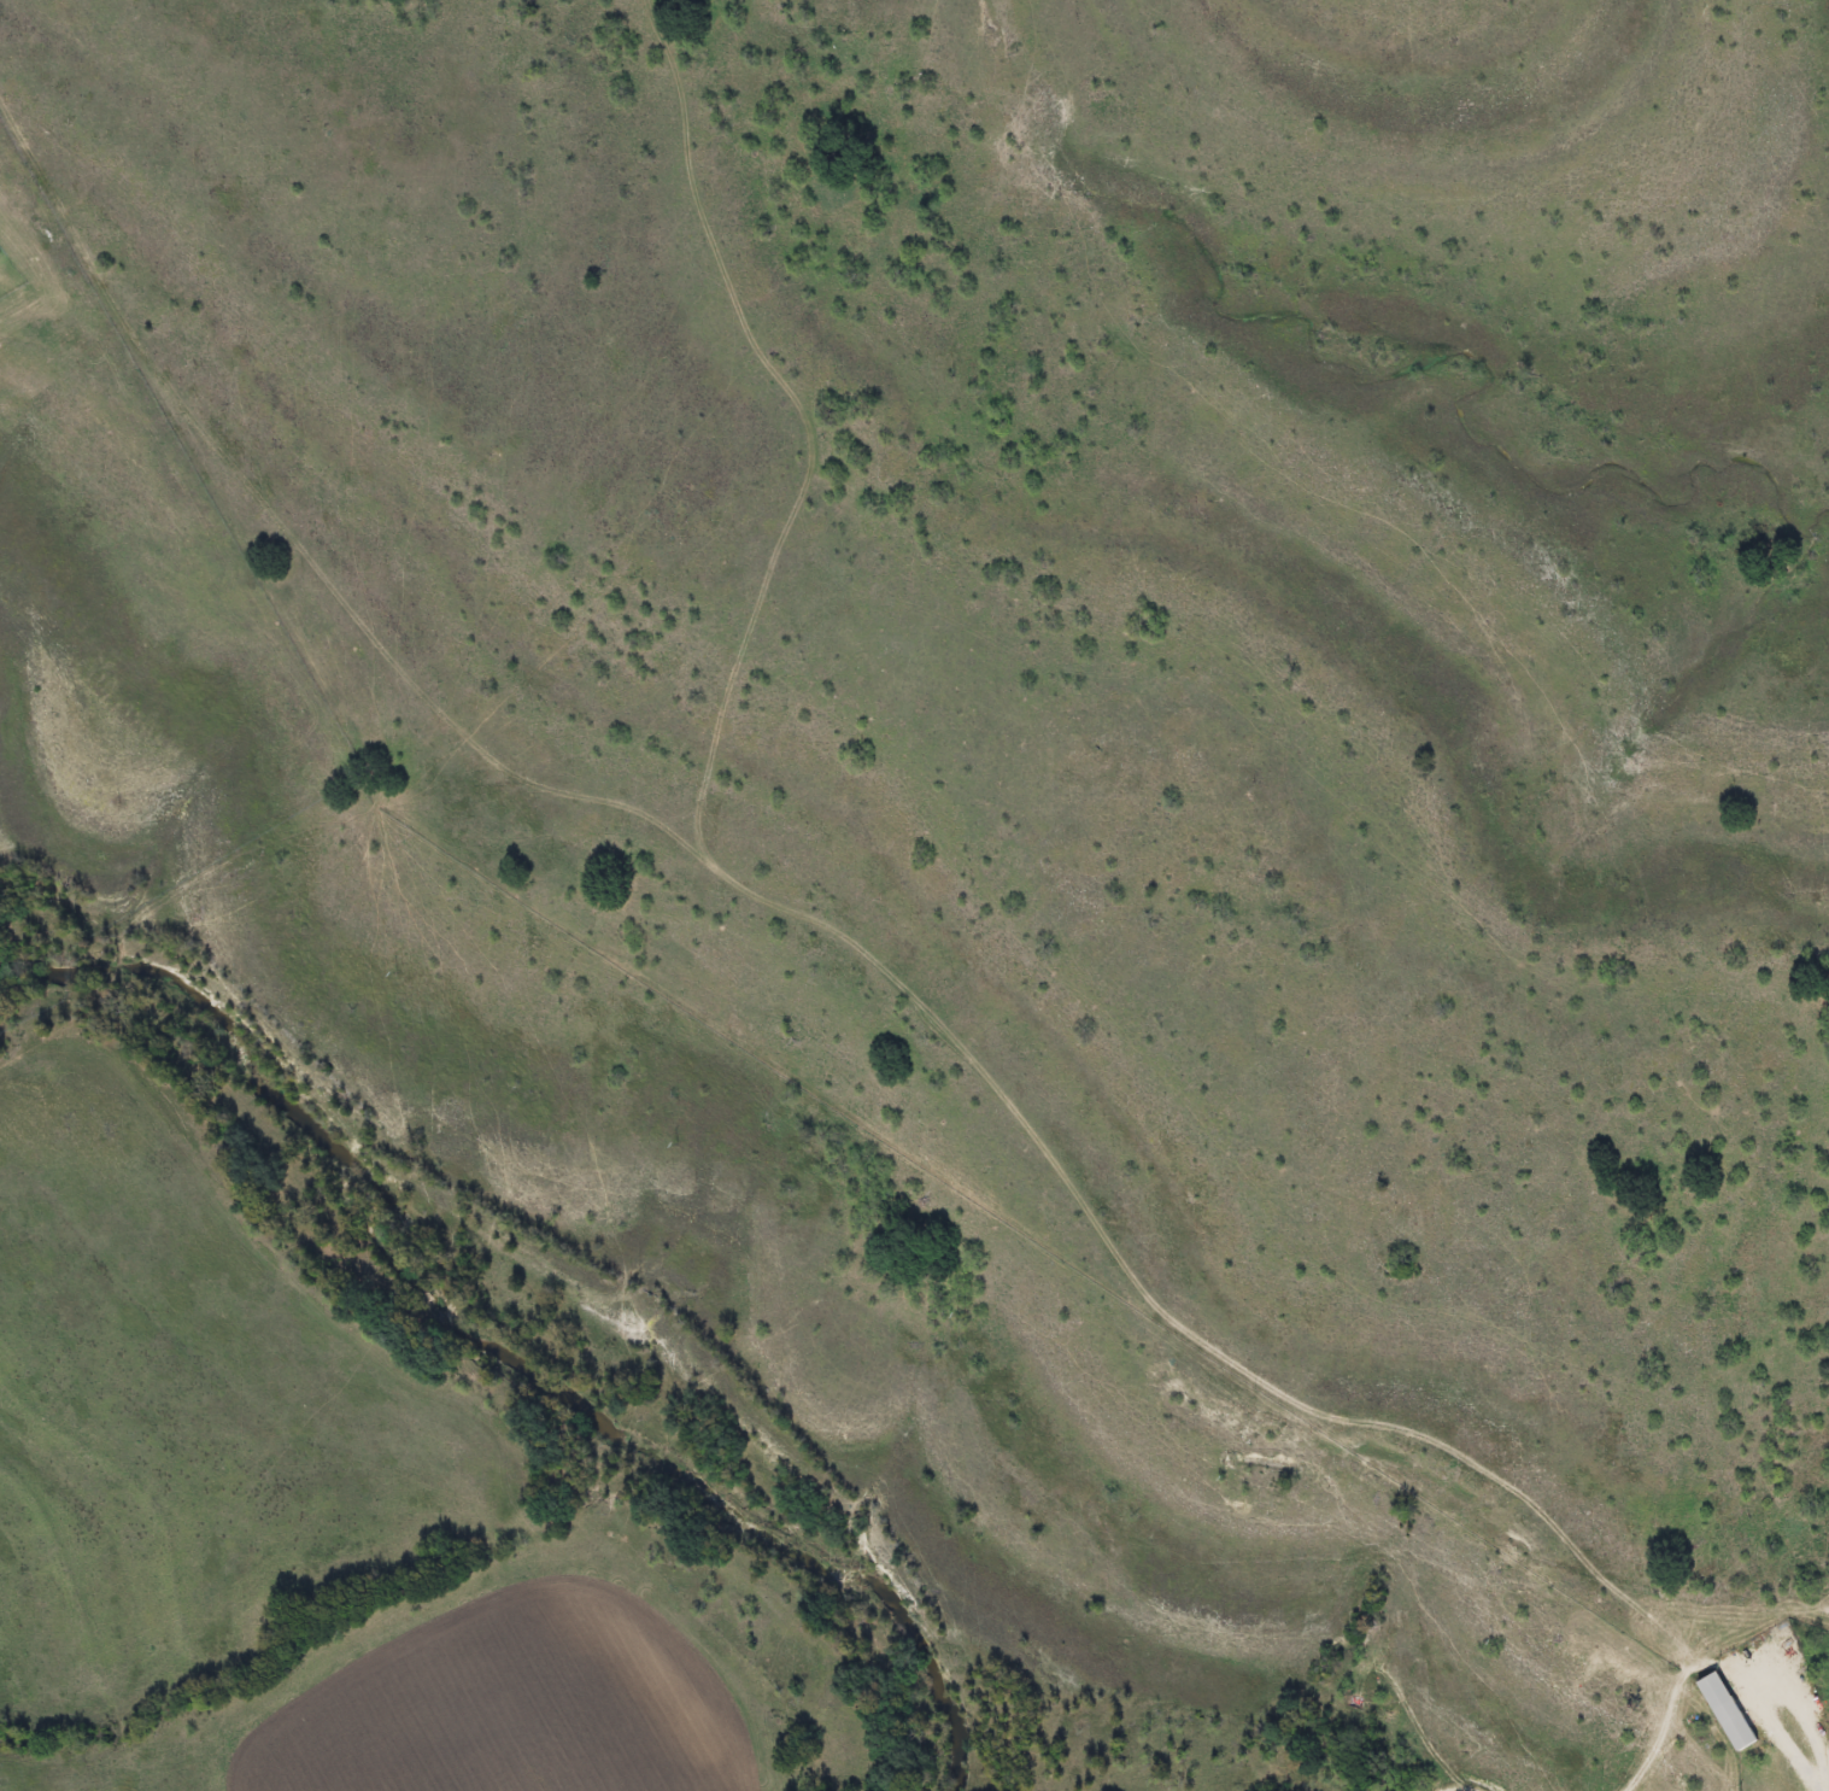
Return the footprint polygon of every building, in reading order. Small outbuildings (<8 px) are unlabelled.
[(1735,1752),(1699,1680),(1719,1670),(1755,1743),(1735,1752)]
